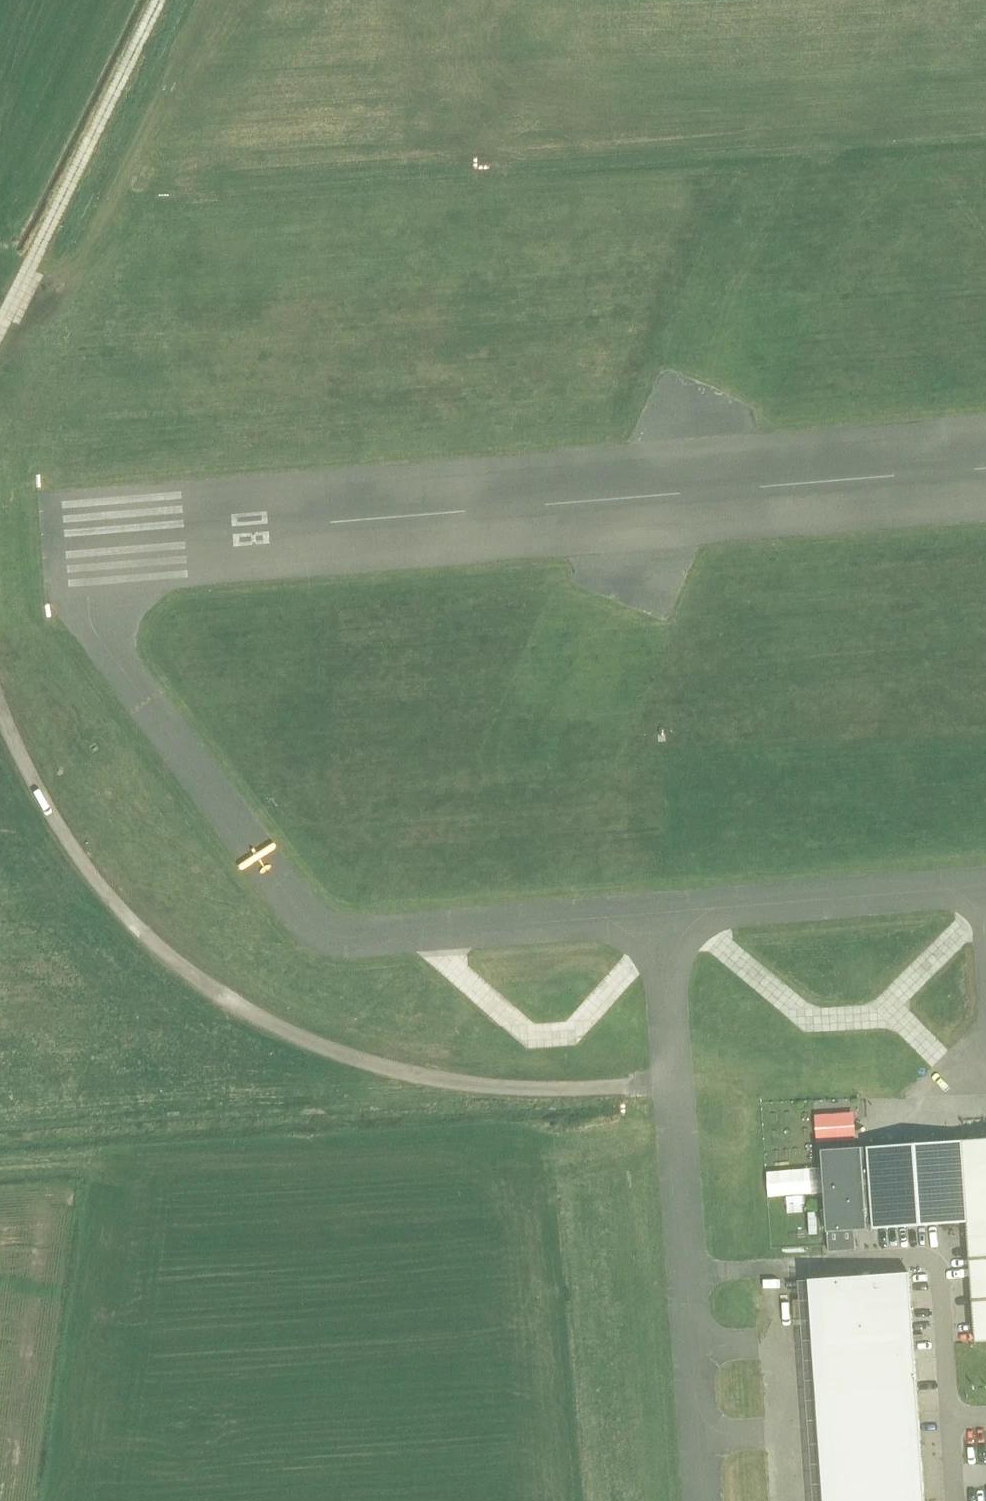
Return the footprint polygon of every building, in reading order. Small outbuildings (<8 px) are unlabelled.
[(961,1141),(968,1221),(969,1221),(977,1340),(985,1339),(985,1139),(961,1141)] [(861,1147),(822,1150),(828,1230),(830,1250),(851,1248),(850,1229),(867,1228),(867,1226),(873,1225),(873,1227),(968,1221),(961,1141),(868,1147),(868,1149),(862,1149),(861,1147)] [(909,1272),(810,1279),(815,1358),(915,1350),(909,1272)] [(915,1350),(815,1358),(819,1419),(919,1413),(915,1350)] [(819,1419),(825,1500),(852,1500),(925,1496),(919,1413),(819,1419)]
